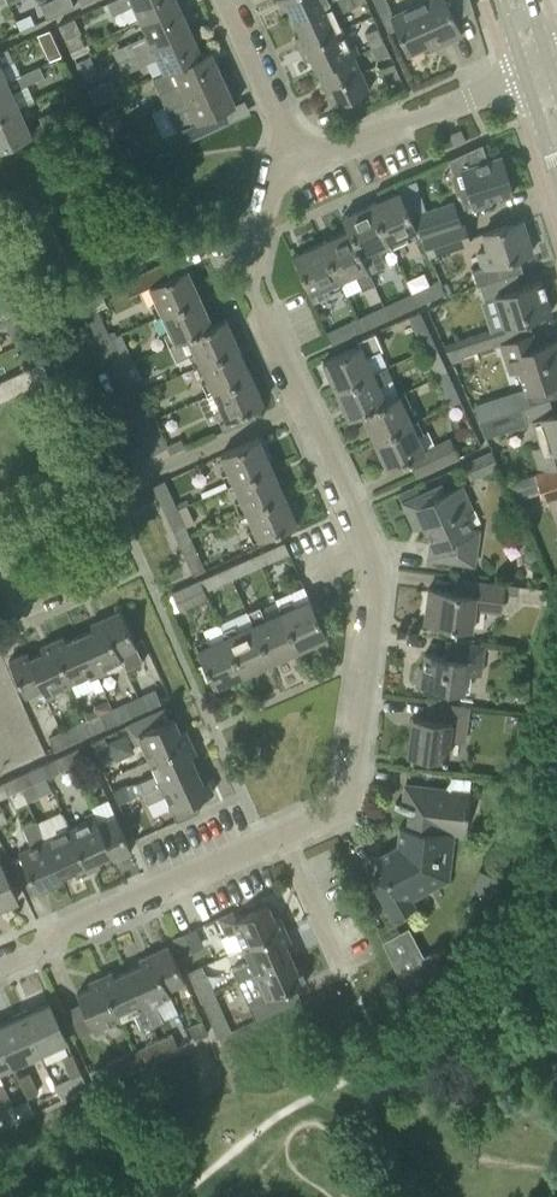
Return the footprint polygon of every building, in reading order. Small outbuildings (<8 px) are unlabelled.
[(47,19),(61,12),(55,0),(47,0),(40,3),(47,19)] [(140,19),(177,2),(176,0),(113,0),(107,3),(112,15),(134,6),(140,19)] [(293,20),(337,0),(278,0),(282,9),(287,7),(293,20)] [(299,48),(341,29),(335,14),(354,6),(351,0),(337,0),(293,20),(299,33),(294,36),(299,48)] [(393,24),(397,33),(407,55),(440,40),(442,44),(462,35),(445,0),(423,0),(420,2),(395,13),(389,15),(393,24)] [(126,44),(131,55),(189,29),(177,2),(140,19),(147,34),(126,44)] [(30,14),(15,21),(20,31),(34,25),(30,14)] [(58,24),(65,39),(82,32),(75,17),(58,24)] [(363,34),(370,48),(383,42),(377,27),(363,34)] [(165,75),(173,71),(172,69),(201,55),(201,54),(189,29),(131,55),(117,62),(123,74),(157,58),(165,75)] [(310,58),(317,72),(353,55),(353,56),(358,54),(353,44),(349,46),(341,29),(299,48),(305,60),(310,58)] [(383,42),(370,48),(375,60),(389,54),(383,42)] [(56,43),(44,48),(50,61),(62,55),(56,43)] [(13,61),(7,48),(0,51),(0,67),(13,61)] [(157,93),(162,105),(222,77),(210,51),(210,50),(201,54),(201,55),(172,69),(173,71),(179,84),(157,93)] [(317,72),(324,89),(361,73),(353,56),(353,55),(317,72)] [(90,56),(75,62),(82,77),(82,78),(97,71),(90,56)] [(380,68),(386,82),(399,76),(393,63),(380,68)] [(18,107),(11,92),(25,86),(25,85),(44,76),(39,65),(20,74),(19,73),(5,80),(6,81),(0,84),(0,116),(18,107)] [(361,73),(324,89),(332,106),(369,90),(361,73)] [(222,77),(162,105),(168,117),(171,116),(177,131),(181,129),(187,142),(227,124),(221,111),(234,104),(222,77)] [(98,113),(106,130),(110,128),(122,123),(114,105),(98,113)] [(38,116),(43,127),(64,117),(59,106),(38,116)] [(0,116),(0,148),(30,134),(18,107),(0,116)] [(106,131),(99,134),(109,155),(119,150),(110,128),(106,130),(106,131)] [(460,129),(449,134),(454,146),(465,141),(460,129)] [(512,193),(500,156),(487,161),(481,144),(447,159),(452,173),(461,170),(468,192),(459,194),(463,209),(512,193)] [(119,152),(109,156),(117,174),(127,170),(119,152)] [(399,191),(370,204),(387,242),(388,241),(391,247),(392,248),(419,236),(399,191)] [(420,238),(422,237),(459,225),(451,202),(412,215),(420,238)] [(341,217),(347,231),(348,230),(372,283),(373,283),(368,273),(386,264),(380,252),(391,247),(388,241),(387,242),(370,204),(341,217)] [(476,285),(479,284),(516,272),(516,273),(522,271),(517,257),(531,252),(521,220),(483,233),(488,249),(477,253),(482,267),(471,270),(476,285)] [(462,224),(459,225),(422,237),(428,257),(469,243),(462,224)] [(347,231),(320,243),(337,280),(338,279),(353,273),(356,279),(361,288),(372,283),(348,230),(347,231)] [(337,280),(320,243),(292,256),(312,300),(341,286),(340,284),(338,279),(337,280)] [(156,318),(163,315),(162,314),(199,297),(186,268),(175,273),(169,260),(122,281),(128,294),(148,285),(156,302),(150,305),(156,318)] [(460,356),(499,343),(532,333),(528,320),(550,312),(540,280),(520,286),(516,273),(516,272),(479,284),(483,299),(495,296),(504,324),(455,340),(442,344),(450,360),(460,356)] [(439,281),(411,294),(415,305),(444,292),(439,281)] [(6,319),(19,313),(15,303),(7,286),(0,289),(0,307),(1,309),(6,319)] [(411,294),(383,307),(388,317),(415,305),(411,294)] [(169,346),(189,337),(188,335),(212,325),(211,324),(199,297),(162,314),(163,315),(170,330),(163,333),(169,346)] [(383,307),(355,319),(360,330),(388,317),(383,307)] [(85,314),(98,343),(109,338),(96,309),(85,314)] [(409,316),(424,350),(435,345),(420,311),(409,316)] [(19,313),(6,319),(3,321),(15,347),(31,339),(19,313)] [(195,369),(201,366),(200,363),(237,347),(224,318),(211,324),(212,325),(188,335),(189,337),(196,353),(189,356),(195,369)] [(360,330),(355,319),(327,332),(332,342),(360,330)] [(322,362),(335,390),(373,373),(372,371),(365,355),(371,353),(380,348),(372,333),(346,345),(348,350),(322,362)] [(515,409),(515,410),(520,408),(520,407),(556,396),(556,340),(536,347),(532,333),(499,343),(508,372),(518,369),(525,390),(510,395),(515,409)] [(98,343),(111,370),(122,365),(109,338),(98,343)] [(424,350),(436,378),(448,373),(435,345),(424,350)] [(207,396),(214,393),(213,391),(250,374),(237,347),(200,363),(201,366),(208,381),(201,383),(206,394),(207,396)] [(50,379),(42,362),(0,381),(0,402),(50,379)] [(111,370),(123,398),(134,393),(122,365),(111,370)] [(348,419),(361,413),(361,412),(386,401),(385,399),(378,384),(385,381),(379,368),(372,371),(373,373),(335,390),(348,419)] [(448,373),(436,378),(449,406),(460,400),(448,373)] [(213,391),(214,393),(220,408),(213,411),(223,431),(254,417),(251,409),(263,403),(250,374),(213,391)] [(361,412),(361,413),(373,440),(411,423),(410,421),(404,407),(410,404),(404,391),(385,399),(386,401),(361,412)] [(123,398),(136,426),(147,421),(134,393),(123,398)] [(515,410),(515,409),(477,421),(485,437),(525,423),(520,408),(515,410)] [(540,471),(540,472),(556,467),(556,411),(535,418),(543,445),(533,448),(540,471)] [(411,423),(373,440),(386,469),(408,459),(416,476),(457,457),(448,437),(423,449),(416,434),(422,431),(417,418),(410,421),(411,423)] [(147,421),(136,426),(149,455),(166,447),(165,445),(154,419),(147,422),(147,421)] [(227,488),(234,485),(233,483),(270,466),(257,437),(220,454),(228,471),(221,474),(224,481),(226,486),(227,488)] [(180,439),(165,445),(166,447),(170,455),(185,449),(180,439)] [(464,462),(471,479),(498,468),(490,450),(464,462)] [(240,516),(246,513),(245,511),(283,494),(270,466),(233,483),(234,485),(240,499),(234,502),(239,514),(240,516)] [(540,471),(534,473),(541,495),(556,490),(556,467),(540,472),(540,471)] [(152,485),(165,514),(176,509),(163,480),(152,485)] [(224,481),(200,492),(202,497),(226,486),(224,481)] [(426,558),(450,562),(473,565),(479,529),(469,527),(463,513),(472,509),(461,485),(444,493),(440,484),(401,502),(412,525),(421,520),(429,537),(426,558)] [(245,511),(246,513),(252,528),(247,530),(252,542),(296,522),(283,494),(245,511)] [(165,514),(178,542),(189,537),(176,509),(165,514)] [(189,537),(178,542),(193,575),(204,570),(189,537)] [(283,542),(255,555),(260,566),(288,553),(283,542)] [(255,555),(227,567),(232,578),(260,566),(255,555)] [(227,567),(199,579),(205,591),(232,578),(227,567)] [(503,584),(477,580),(462,578),(462,580),(460,593),(427,589),(423,622),(447,625),(471,628),(473,608),(499,612),(503,584)] [(205,591),(199,579),(171,592),(179,610),(206,598),(204,592),(205,591)] [(275,606),(278,613),(280,612),(297,649),(326,636),(309,599),(292,606),(289,600),(278,605),(275,606)] [(259,605),(246,610),(270,662),(297,649),(280,612),(278,613),(265,619),(259,605)] [(119,610),(97,620),(116,662),(121,660),(118,654),(135,647),(119,610)] [(246,610),(219,623),(242,674),(270,662),(246,610)] [(92,629),(77,636),(96,677),(106,673),(103,668),(116,662),(97,620),(89,624),(92,629)] [(242,674),(219,623),(202,630),(205,638),(193,643),(213,687),(242,674)] [(63,636),(52,640),(71,683),(88,675),(90,680),(96,677),(77,636),(65,641),(63,636)] [(41,652),(33,656),(51,698),(55,696),(53,691),(71,683),(52,640),(39,647),(41,652)] [(415,686),(462,692),(465,673),(479,674),(482,646),(453,642),(452,657),(424,653),(422,666),(418,666),(415,686)] [(51,698),(33,656),(29,658),(26,652),(8,660),(18,682),(24,697),(41,689),(46,700),(51,698)] [(141,693),(148,708),(161,702),(155,687),(141,693)] [(124,703),(110,709),(116,722),(130,716),(124,703)] [(407,755),(431,758),(444,759),(446,739),(463,741),(467,708),(450,706),(427,703),(424,718),(411,717),(407,755)] [(110,709),(87,719),(94,732),(116,722),(110,709)] [(140,742),(148,759),(189,741),(184,729),(179,731),(172,717),(168,719),(164,709),(126,725),(135,744),(140,742)] [(87,719),(65,729),(71,743),(94,732),(87,719)] [(71,743),(65,729),(47,737),(53,751),(71,743)] [(89,743),(100,767),(114,760),(103,737),(89,743)] [(137,782),(142,793),(195,769),(190,756),(195,753),(189,741),(148,759),(155,775),(137,782)] [(78,748),(66,754),(72,767),(84,761),(78,748)] [(72,767),(66,754),(52,760),(58,773),(72,767)] [(521,780),(523,766),(509,764),(507,778),(521,780)] [(195,769),(142,793),(146,803),(164,796),(171,811),(212,792),(207,779),(201,782),(195,769)] [(27,771),(15,777),(21,789),(33,784),(27,771)] [(15,777),(1,783),(0,783),(0,799),(7,796),(21,789),(15,777)] [(464,835),(469,792),(404,784),(401,803),(395,802),(394,810),(408,812),(406,826),(399,826),(396,845),(374,857),(383,874),(370,881),(391,920),(413,908),(409,901),(448,880),(453,833),(464,835)] [(111,790),(117,804),(130,798),(124,785),(111,790)] [(130,798),(117,804),(123,818),(136,812),(130,798)] [(60,810),(35,821),(59,876),(73,870),(75,876),(87,870),(69,829),(60,810)] [(86,822),(69,829),(87,870),(99,865),(97,859),(110,854),(110,853),(96,823),(98,822),(93,812),(83,817),(86,822)] [(114,815),(98,822),(96,823),(110,853),(110,854),(112,859),(113,859),(130,851),(127,843),(121,829),(114,815)] [(59,876),(35,821),(34,818),(21,824),(31,846),(18,852),(26,871),(36,893),(49,887),(46,882),(59,876)] [(16,900),(0,863),(0,907),(16,900)] [(479,869),(469,890),(490,900),(499,879),(479,869)] [(227,954),(243,947),(242,947),(284,928),(279,916),(273,918),(267,905),(236,919),(233,911),(216,918),(224,935),(219,937),(227,954)] [(231,969),(236,980),(290,956),(284,943),(290,940),(284,928),(242,947),(243,947),(249,961),(231,969)] [(193,929),(172,938),(180,956),(201,947),(193,929)] [(408,931),(383,944),(390,958),(407,995),(432,976),(408,931)] [(168,945),(150,953),(167,990),(184,982),(168,945)] [(140,964),(127,970),(146,1012),(154,1009),(152,1004),(169,996),(167,990),(150,953),(138,959),(140,964)] [(290,956),(236,980),(248,1006),(307,979),(301,967),(296,969),(290,956)] [(111,971),(99,976),(118,1019),(133,1012),(141,1030),(152,1025),(146,1012),(127,970),(114,976),(111,971)] [(118,1019),(99,976),(87,981),(90,987),(76,993),(86,1015),(95,1035),(103,1032),(101,1027),(118,1019)] [(193,983),(199,997),(212,991),(206,978),(193,983)] [(212,991),(199,997),(217,1037),(230,1031),(212,991)] [(48,1002),(22,1014),(39,1052),(65,1040),(48,1002)] [(0,1024),(0,1037),(12,1064),(39,1052),(22,1014),(0,1024)] [(189,1027),(195,1039),(207,1034),(202,1021),(189,1027)] [(172,1034),(159,1040),(164,1053),(178,1046),(172,1034)] [(12,1064),(0,1037),(0,1069),(12,1064)] [(159,1040),(133,1051),(139,1064),(164,1053),(159,1040)] [(139,1064),(133,1051),(107,1063),(113,1076),(139,1064)] [(61,1058),(70,1077),(80,1072),(72,1054),(61,1058)] [(18,1077),(27,1097),(37,1092),(28,1073),(18,1077)] [(0,1085),(0,1108),(10,1104),(2,1084),(0,1085)]
